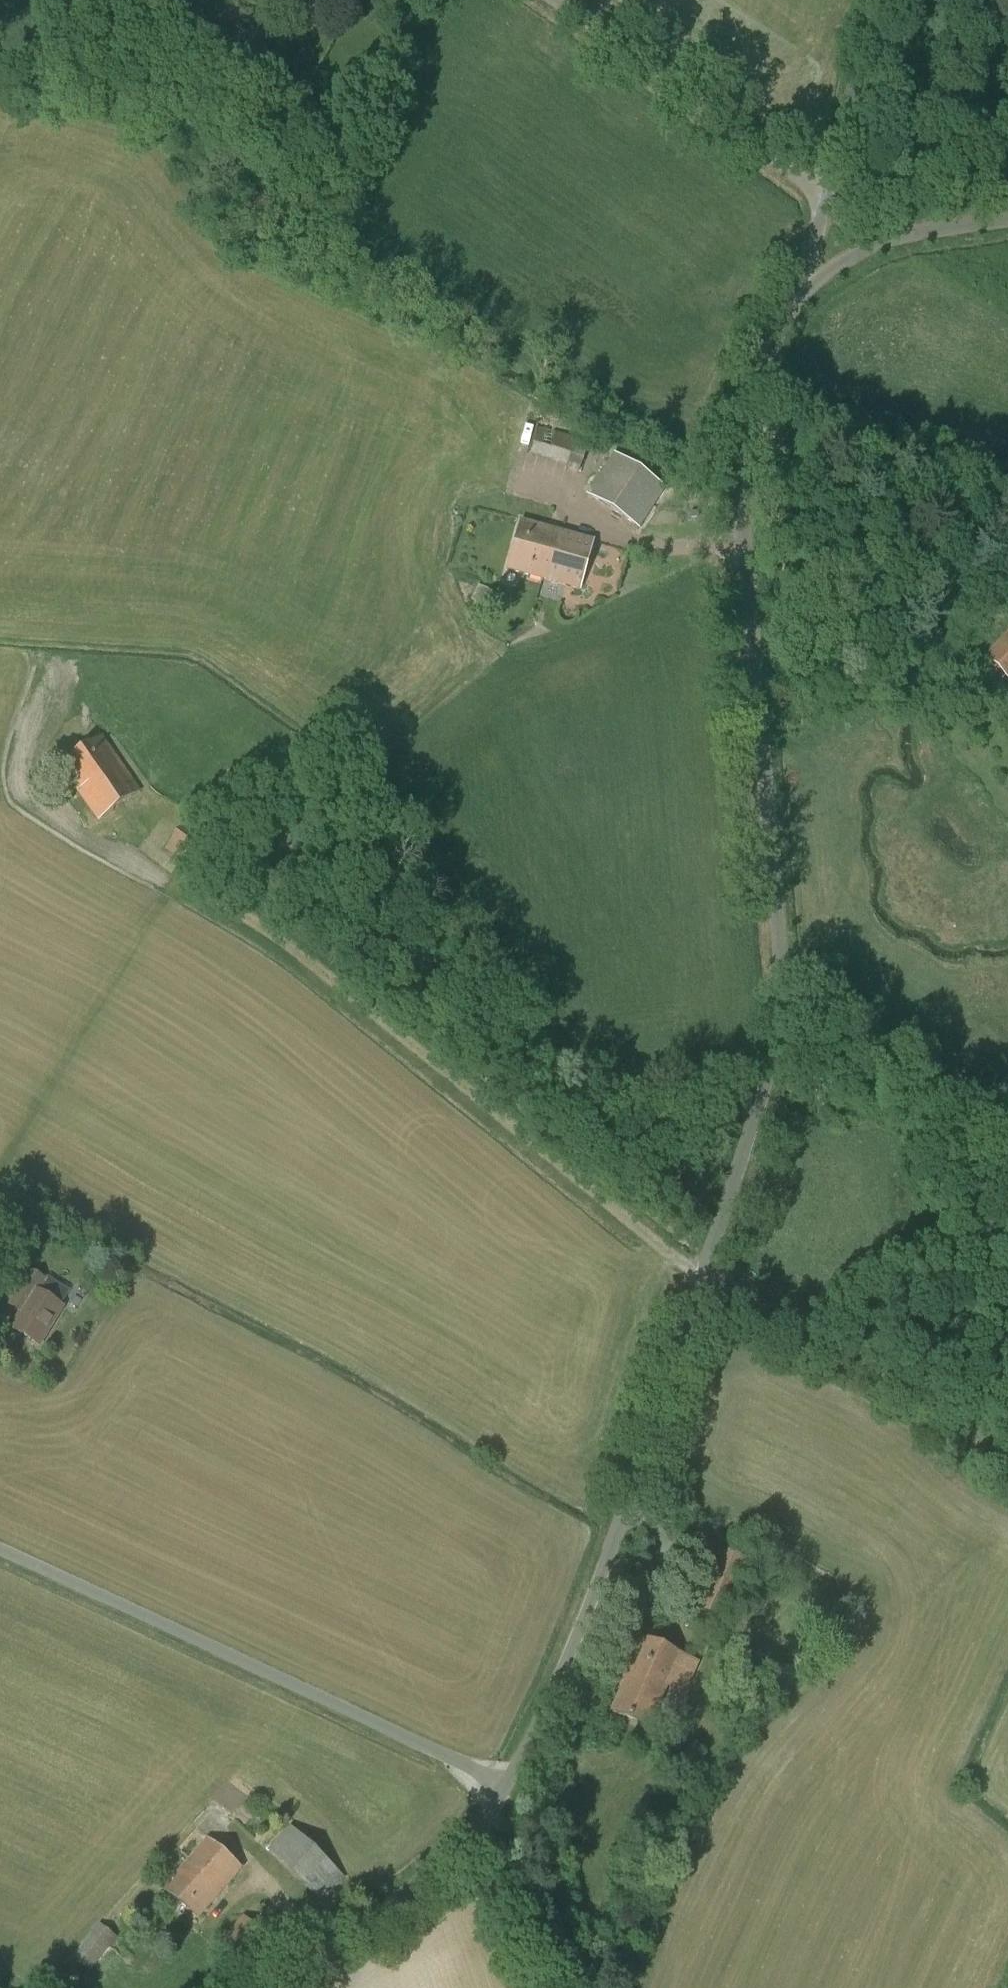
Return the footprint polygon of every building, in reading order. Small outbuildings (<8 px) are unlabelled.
[(324,15),(329,8),(332,11),(340,0),(318,0),(320,1),(315,8),(324,15)] [(567,465),(565,470),(576,474),(586,443),(526,424),(519,445),(529,449),(528,453),(567,465)] [(666,488),(613,453),(586,494),(639,530),(666,488)] [(506,569),(541,579),(545,565),(551,566),(561,532),(520,520),(506,569)] [(545,565),(541,579),(580,590),(593,541),(561,532),(551,566),(545,565)] [(479,585),(463,617),(477,624),(480,620),(486,622),(493,592),(479,585)] [(985,656),(1007,678),(1007,632),(985,656)] [(58,766),(98,821),(141,792),(103,735),(58,766)] [(212,837),(188,819),(165,849),(190,867),(212,837)] [(31,1297),(12,1328),(40,1345),(63,1306),(37,1291),(45,1279),(31,1271),(19,1289),(31,1297)] [(615,1714),(649,1728),(666,1685),(683,1692),(696,1662),(640,1639),(624,1677),(629,1679),(615,1714)] [(268,1851),(322,1901),(344,1878),(289,1828),(268,1851)] [(207,1838),(163,1889),(197,1918),(241,1867),(207,1838)] [(244,1916),(242,1915),(221,1939),(256,1969),(285,1933),(253,1907),(244,1916)] [(56,1978),(69,1987),(77,1987),(116,1938),(98,1924),(56,1978)]
